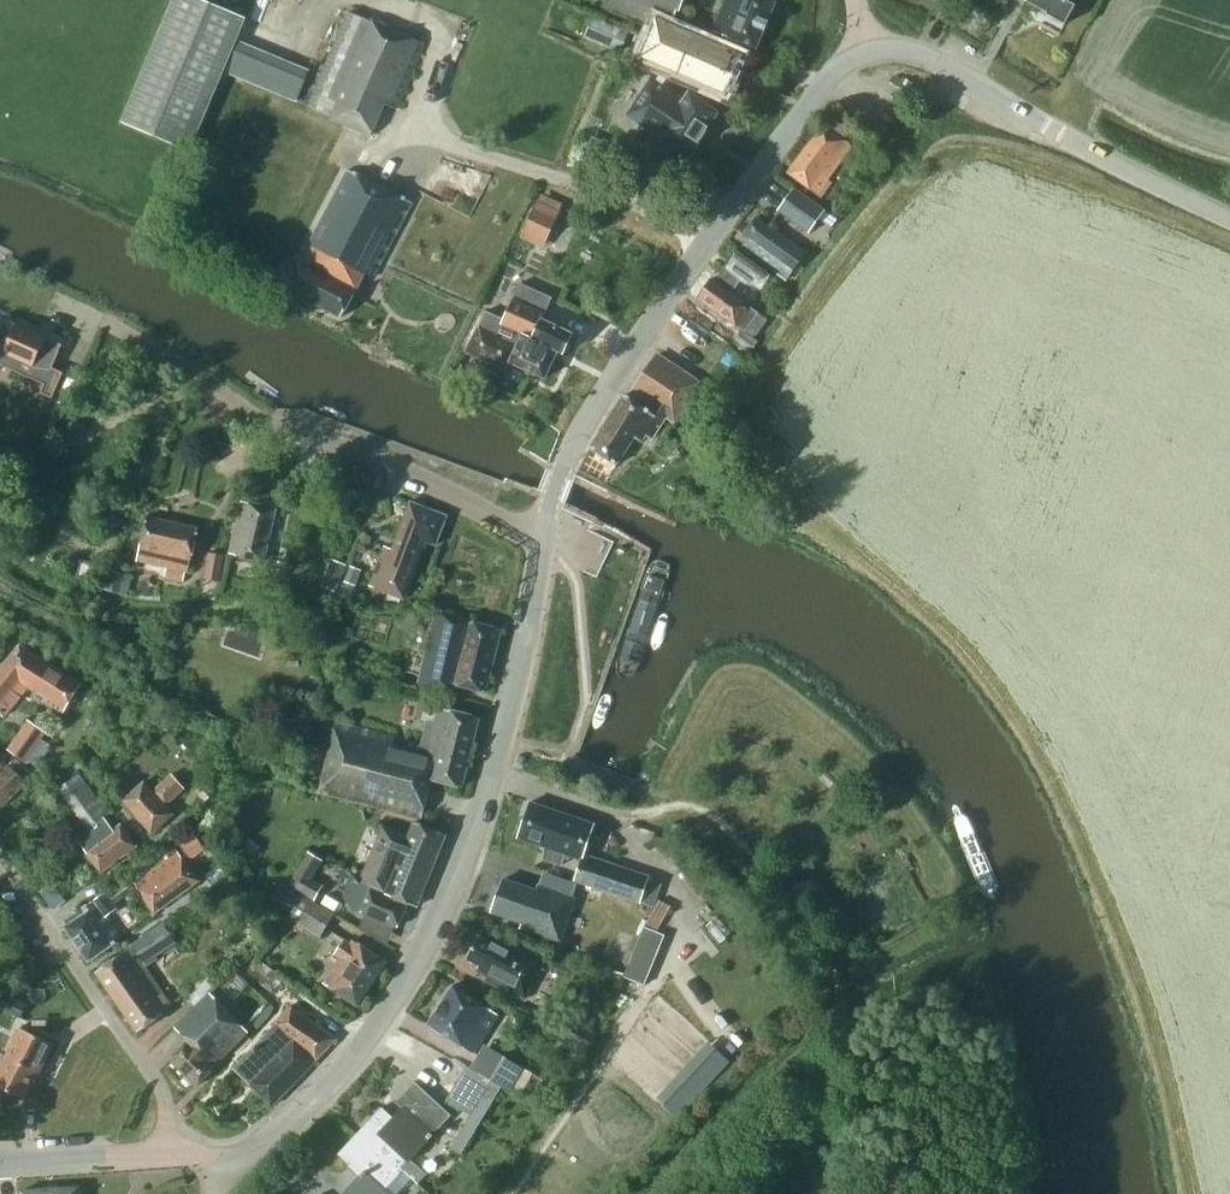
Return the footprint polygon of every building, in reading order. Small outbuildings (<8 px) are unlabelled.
[(200,131),(227,68),(241,74),(253,46),(239,41),(247,21),(201,0),(173,0),(124,119),(193,148),(200,131)] [(652,27),(656,18),(664,21),(666,15),(673,18),(677,8),(680,9),(684,0),(609,0),(606,7),(652,27)] [(776,1),(773,0),(726,0),(713,30),(756,48),(776,1)] [(1047,12),(1046,14),(1065,24),(1075,4),(1077,0),(1025,0),(1047,12)] [(371,135),(373,131),(384,104),(396,109),(424,43),(348,11),(306,108),(371,135)] [(629,32),(592,17),(584,36),(621,52),(629,32)] [(656,18),(652,27),(638,59),(725,96),(743,55),(664,21),(656,18)] [(656,71),(627,115),(620,126),(636,136),(643,126),(660,136),(658,138),(688,158),(718,112),(688,92),(684,100),(667,89),(671,81),(656,71)] [(852,145),(833,131),(823,124),(788,172),(818,194),(852,145)] [(372,278),(412,202),(348,169),(286,288),(341,317),(364,274),(372,278)] [(807,233),(824,210),(794,187),(777,210),(807,233)] [(520,238),(542,248),(563,203),(541,193),(538,201),(536,200),(520,238)] [(742,248),(772,270),(787,280),(806,253),(756,217),(743,234),(749,238),(742,248)] [(740,304),(743,300),(733,293),(742,281),(743,282),(745,283),(746,284),(749,284),(751,285),(753,285),(755,285),(757,284),(759,284),(761,283),(763,282),(764,282),(765,281),(766,280),(767,279),(768,278),(768,277),(769,276),(769,275),(770,275),(770,274),(736,249),(724,266),(724,267),(715,280),(712,278),(697,298),(703,301),(736,325),(744,330),(752,336),(766,318),(749,306),(746,309),(740,304)] [(552,297),(520,282),(503,318),(486,310),(466,351),(507,370),(511,362),(545,377),(558,350),(563,352),(572,333),(542,319),(552,297)] [(0,312),(0,336),(22,346),(20,350),(50,364),(46,373),(58,379),(70,354),(59,349),(69,326),(6,298),(0,312)] [(760,342),(752,336),(744,330),(737,341),(753,353),(760,342)] [(703,385),(697,380),(658,354),(633,392),(654,406),(650,412),(626,395),(591,447),(616,464),(626,450),(635,438),(641,442),(645,435),(651,439),(667,416),(674,422),(680,414),(682,416),(703,385)] [(263,561),(276,508),(242,500),(229,553),(263,561)] [(435,544),(447,515),(410,501),(393,548),(385,546),(370,585),(404,599),(426,541),(435,544)] [(188,571),(199,528),(148,516),(137,560),(167,567),(165,576),(183,580),(186,571),(188,571)] [(646,678),(680,555),(657,549),(623,671),(646,678)] [(219,581),(224,555),(209,552),(204,578),(219,581)] [(337,590),(347,565),(332,559),(322,584),(337,590)] [(362,569),(350,565),(344,581),(356,585),(362,569)] [(119,593),(124,573),(108,570),(103,589),(119,593)] [(485,691),(501,629),(471,621),(472,619),(437,610),(418,685),(453,694),(456,683),(485,691)] [(0,668),(0,707),(1,708),(0,709),(0,711),(5,715),(28,688),(45,699),(43,702),(62,714),(82,683),(19,643),(9,657),(0,668)] [(309,672),(321,676),(325,663),(313,659),(309,672)] [(479,717),(439,707),(437,718),(436,722),(427,720),(422,743),(401,737),(400,743),(391,741),(392,735),(336,721),(321,780),(319,788),(318,792),(422,818),(432,779),(452,784),(462,786),(479,717)] [(28,719),(7,749),(25,762),(46,732),(28,719)] [(2,758),(0,760),(0,805),(3,807),(33,774),(16,759),(10,765),(2,758)] [(173,813),(165,805),(185,788),(172,772),(152,791),(144,781),(123,800),(152,832),(173,813)] [(205,780),(194,787),(205,802),(215,795),(205,780)] [(575,880),(592,886),(594,886),(632,899),(654,907),(661,884),(647,879),(649,876),(641,873),(576,851),(586,821),(530,801),(518,837),(546,847),(544,859),(561,864),(565,853),(582,859),(575,880)] [(101,872),(136,846),(121,824),(114,829),(105,817),(77,838),(101,872)] [(352,875),(351,878),(359,883),(407,903),(408,902),(417,906),(446,834),(413,821),(408,835),(383,825),(361,879),(352,875)] [(664,849),(667,839),(653,834),(649,844),(664,849)] [(198,880),(178,851),(175,847),(165,853),(169,858),(135,883),(154,912),(198,880)] [(667,857),(678,867),(687,857),(676,847),(667,857)] [(306,851),(287,884),(315,901),(324,885),(313,878),(324,860),(306,851)] [(359,883),(351,878),(342,897),(350,906),(360,910),(398,926),(407,903),(359,883)] [(586,901),(592,886),(575,880),(578,881),(573,897),(537,885),(536,889),(503,878),(491,911),(521,922),(520,927),(560,941),(575,898),(586,901)] [(114,903),(131,891),(123,880),(106,892),(114,903)] [(314,902),(315,901),(287,884),(283,882),(275,897),(295,909),(290,916),(322,935),(334,914),(314,902)] [(106,916),(117,908),(114,903),(106,892),(82,908),(86,913),(69,925),(66,927),(88,960),(121,938),(109,921),(106,916)] [(86,913),(82,908),(65,920),(69,925),(86,913)] [(173,1006),(145,965),(176,942),(163,922),(131,945),(132,946),(96,971),(138,1032),(173,1006)] [(623,977),(644,985),(665,935),(644,926),(623,977)] [(525,996),(543,960),(507,942),(503,949),(478,936),(467,958),(479,964),(476,970),(488,976),(486,980),(506,991),(508,987),(525,996)] [(357,1005),(387,961),(363,946),(353,939),(324,983),(334,990),(357,1005)] [(253,978),(287,1007),(301,991),(266,962),(253,978)] [(498,1013),(491,1009),(495,1002),(471,986),(466,993),(453,985),(428,1024),(473,1052),(498,1013)] [(26,1004),(2,992),(0,995),(0,1008),(19,1017),(26,1004)] [(210,992),(175,1027),(188,1040),(170,1058),(185,1074),(182,1076),(191,1085),(193,1082),(196,1085),(216,1066),(214,1064),(248,1031),(230,1012),(210,992)] [(272,1105),(336,1038),(289,1006),(276,1022),(277,1023),(234,1067),(249,1083),(272,1105)] [(6,1055),(39,1071),(53,1044),(20,1027),(6,1055)] [(484,1045),(470,1067),(503,1085),(516,1064),(484,1045)] [(39,1071),(6,1055),(0,1067),(0,1086),(26,1099),(39,1071)] [(492,1103),(503,1085),(470,1067),(470,1068),(466,1065),(455,1082),(492,1103)] [(381,1107),(354,1135),(380,1158),(385,1153),(400,1167),(411,1178),(417,1184),(427,1173),(411,1159),(452,1115),(415,1081),(395,1102),(402,1108),(392,1118),(381,1107)] [(461,1154),(492,1103),(455,1082),(444,1100),(469,1114),(449,1146),(461,1154)] [(400,1167),(385,1153),(380,1158),(354,1135),(337,1154),(359,1176),(341,1193),(398,1193),(411,1178),(400,1167)]
